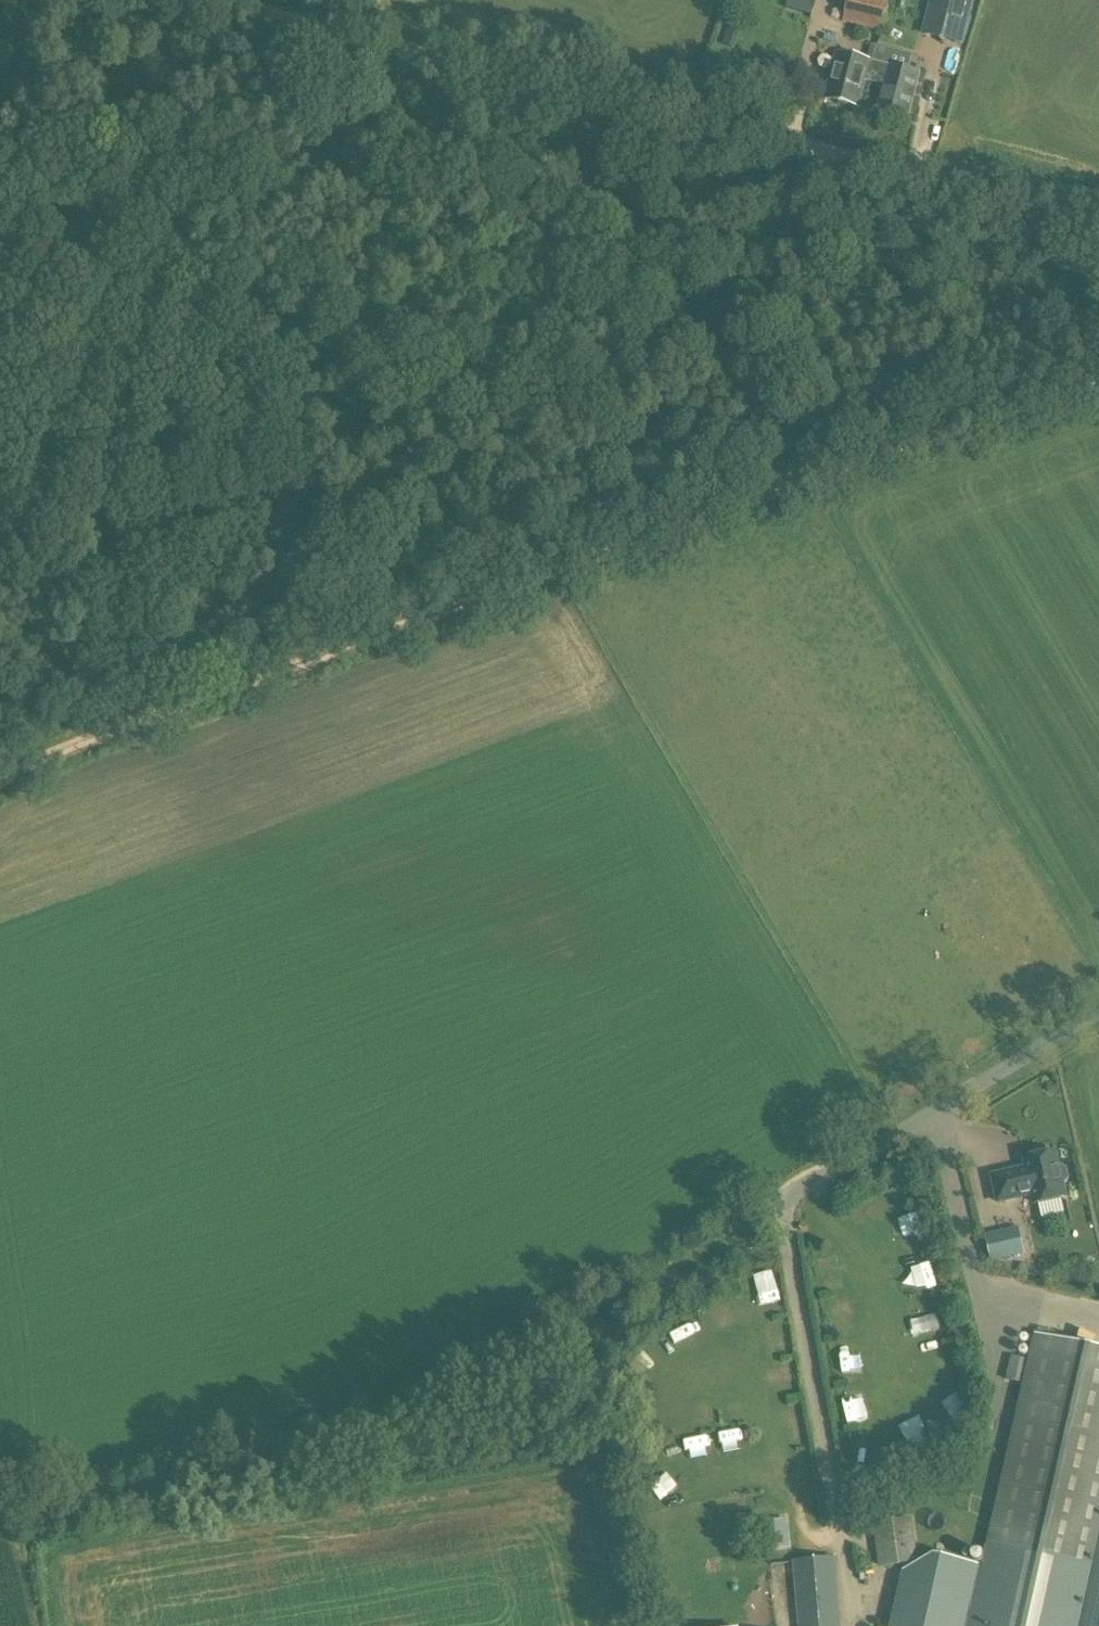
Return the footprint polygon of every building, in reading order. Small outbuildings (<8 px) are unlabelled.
[(816,2),(807,0),(788,0),(786,9),(812,16),(816,2)] [(890,0),(850,0),(844,24),(883,32),(890,0)] [(922,33),(949,40),(958,9),(973,13),(977,0),(931,0),(922,33)] [(912,55),(885,48),(881,64),(871,62),(866,81),(883,85),(878,106),(910,114),(921,71),(909,68),(912,55)] [(866,81),(871,62),(836,53),(825,99),(858,107),(865,81),(866,81)] [(1058,1167),(1055,1153),(1054,1153),(1024,1160),(1026,1169),(992,1177),(998,1203),(1032,1195),(1034,1205),(1065,1198),(1062,1183),(1066,1182),(1069,1178),(1066,1169),(1063,1166),(1058,1167)] [(986,1212),(997,1212),(996,1193),(985,1194),(986,1212)] [(1025,1255),(1019,1227),(985,1235),(991,1263),(1025,1255)] [(1035,1335),(980,1567),(933,1556),(904,1571),(892,1625),(1098,1625),(1098,1349),(1035,1335)] [(838,1357),(840,1379),(860,1377),(859,1355),(838,1357)] [(675,1496),(675,1476),(654,1477),(654,1496),(675,1496)] [(918,1564),(912,1519),(885,1522),(891,1567),(918,1564)] [(764,1551),(790,1548),(788,1531),(762,1533),(764,1551)] [(834,1558),(796,1561),(800,1625),(839,1625),(834,1558)] [(782,1564),(784,1589),(795,1588),(793,1563),(782,1564)]
